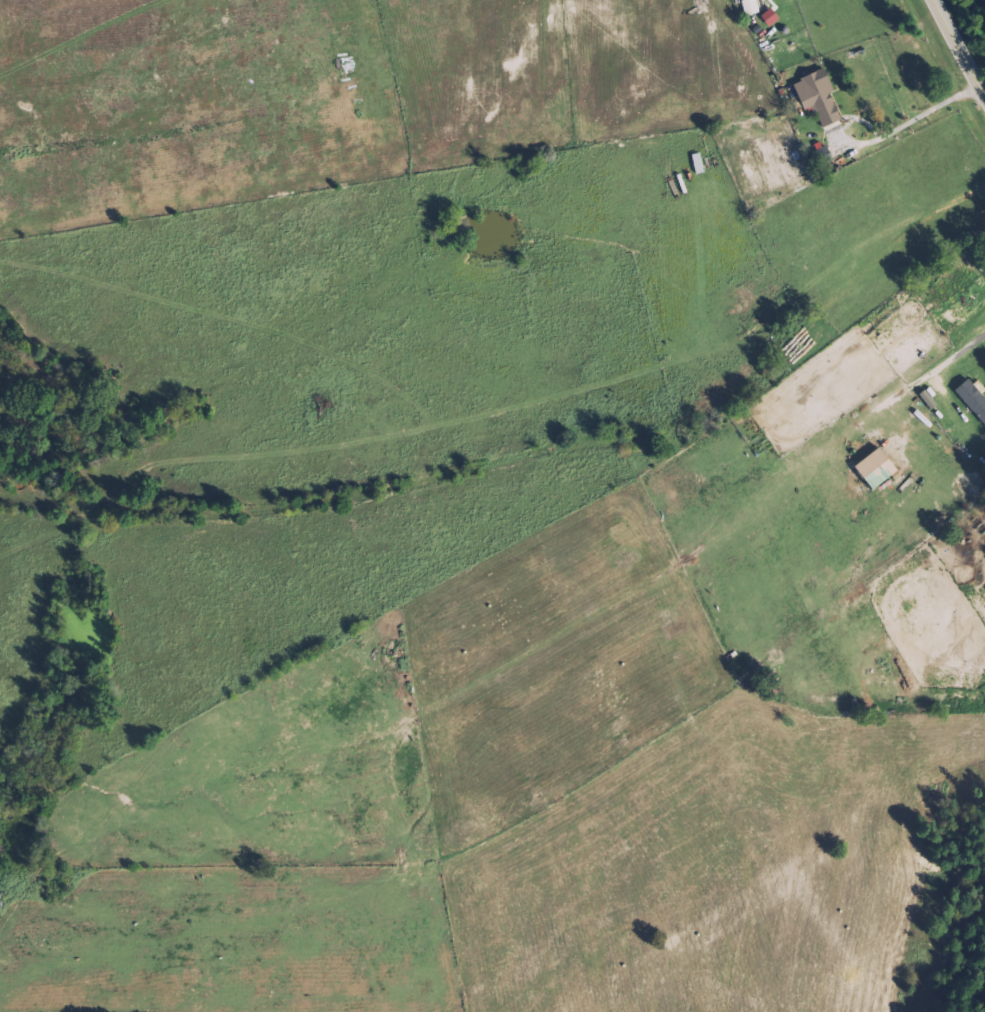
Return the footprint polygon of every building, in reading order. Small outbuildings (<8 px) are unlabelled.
[(744,16),(760,13),(757,0),(745,0),(742,0),(744,16)] [(769,27),(781,22),(775,9),(763,15),(769,27)] [(844,121),(831,93),(836,91),(827,69),(794,84),(807,111),(814,108),(824,130),(844,121)] [(817,150),(823,166),(835,162),(828,146),(817,150)] [(984,423),(984,396),(969,379),(956,391),(984,423)] [(933,410),(939,405),(931,396),(925,400),(933,410)] [(901,469),(881,447),(857,468),(877,491),(901,469)]
